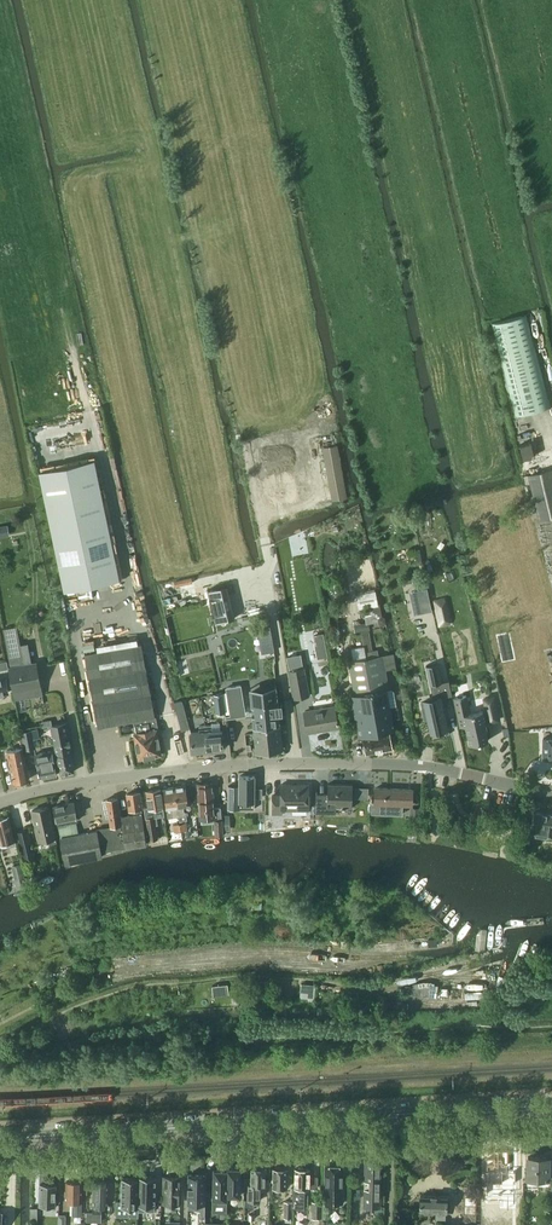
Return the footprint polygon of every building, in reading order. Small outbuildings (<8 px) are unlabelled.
[(526,315),(493,323),(516,415),(549,407),(526,315)] [(531,443),(520,445),(523,456),(524,459),(534,456),(531,443)] [(348,498),(338,445),(322,448),(332,501),(348,498)] [(94,460),(38,472),(63,591),(119,579),(94,460)] [(528,477),(539,521),(551,518),(551,471),(528,477)] [(192,578),(174,582),(175,587),(193,583),(192,578)] [(238,618),(232,586),(212,590),(218,622),(238,618)] [(427,589),(416,591),(421,613),(432,611),(427,589)] [(377,606),(375,592),(356,595),(359,609),(377,606)] [(445,597),(433,600),(439,627),(451,625),(451,623),(451,622),(446,600),(445,599),(445,597)] [(369,630),(368,623),(354,625),(355,633),(362,631),(369,630)] [(270,624),(260,626),(263,640),(273,638),(270,624)] [(17,625),(3,628),(11,666),(8,667),(8,668),(10,676),(13,691),(42,686),(37,662),(32,663),(24,664),(20,645),(17,625)] [(327,647),(324,630),(319,631),(319,637),(316,637),(318,648),(327,647)] [(369,630),(362,631),(364,646),(365,652),(372,651),(369,630)] [(334,638),(329,643),(334,648),(339,643),(334,638)] [(96,650),(94,642),(83,644),(84,652),(96,650)] [(140,644),(85,654),(86,655),(99,727),(117,724),(129,722),(134,721),(135,721),(136,725),(135,726),(137,733),(134,733),(139,759),(161,755),(156,729),(157,728),(155,716),(154,716),(140,644)] [(364,646),(351,648),(353,661),(366,658),(365,652),(364,646)] [(372,651),(365,652),(366,658),(379,656),(377,650),(372,651)] [(301,654),(287,656),(295,699),(309,696),(301,654)] [(389,688),(383,655),(379,656),(366,658),(353,661),(348,661),(355,696),(351,697),(359,737),(363,736),(365,746),(363,746),(364,751),(366,753),(392,747),(389,731),(394,730),(386,689),(389,688)] [(0,662),(0,670),(8,668),(8,667),(7,661),(0,662)] [(436,699),(423,701),(426,718),(427,717),(430,733),(449,730),(448,727),(446,714),(443,714),(441,703),(443,702),(439,682),(442,682),(438,663),(426,665),(430,684),(433,684),(436,699)] [(0,676),(0,695),(10,693),(6,675),(0,676)] [(246,714),(241,685),(226,687),(231,716),(246,714)] [(460,685),(448,688),(455,716),(461,715),(465,734),(483,729),(480,720),(482,719),(480,711),(483,710),(493,708),(487,685),(478,687),(480,698),(464,701),(460,685)] [(276,690),(250,693),(251,704),(258,703),(259,714),(256,714),(252,715),(252,716),(253,724),(256,752),(283,749),(279,718),(283,718),(282,706),(278,706),(278,704),(276,690)] [(225,713),(222,693),(214,694),(216,714),(225,713)] [(190,729),(183,701),(174,703),(181,731),(190,729)] [(338,727),(334,707),(305,712),(308,732),(338,727)] [(64,722),(52,724),(61,774),(74,772),(64,722)] [(212,725),(205,726),(208,750),(223,749),(221,729),(221,730),(212,730),(212,725)] [(200,731),(190,732),(192,752),(208,750),(205,726),(199,726),(200,731)] [(39,737),(37,728),(22,731),(25,749),(35,747),(34,738),(39,737)] [(544,738),(544,759),(551,759),(551,738),(544,738)] [(92,742),(85,744),(86,751),(93,749),(92,742)] [(29,779),(22,747),(7,750),(14,783),(15,783),(17,784),(22,783),(22,781),(29,779)] [(57,775),(52,751),(38,754),(43,778),(57,775)] [(255,776),(240,776),(240,777),(240,786),(228,786),(228,810),(254,810),(255,777),(255,776)] [(213,783),(198,784),(200,819),(215,818),(213,783)] [(309,784),(281,784),(281,795),(273,795),(273,815),(281,815),(281,810),(309,810),(309,784)] [(353,785),(328,784),(328,794),(317,794),(317,790),(316,790),(316,813),(336,814),(336,808),(352,809),(353,785)] [(186,785),(175,787),(179,816),(180,821),(187,820),(186,811),(185,812),(184,806),(189,806),(186,785)] [(179,816),(175,787),(164,788),(168,818),(179,816)] [(356,788),(355,798),(368,799),(369,789),(356,788)] [(412,789),(376,788),(375,803),(372,803),(371,813),(403,814),(403,806),(412,806),(412,789)] [(164,815),(160,789),(146,791),(148,806),(144,807),(149,841),(158,839),(156,823),(158,822),(157,816),(164,815)] [(142,808),(139,792),(127,794),(130,810),(133,809),(134,814),(121,816),(125,847),(146,844),(141,808),(142,808)] [(111,826),(97,828),(97,830),(101,850),(124,847),(117,798),(107,799),(111,826)] [(77,820),(74,802),(54,806),(58,824),(77,820)] [(57,844),(49,807),(31,811),(38,842),(52,839),(53,845),(57,844)] [(419,808),(409,807),(408,817),(418,817),(419,808)] [(530,835),(537,836),(545,838),(545,837),(551,838),(551,837),(551,815),(534,812),(530,835)] [(0,818),(0,844),(13,841),(15,840),(9,816),(0,818)] [(222,820),(215,820),(216,835),(223,835),(222,820)] [(79,834),(77,823),(59,826),(66,863),(102,856),(101,850),(97,830),(88,832),(79,834)] [(180,823),(173,824),(174,831),(181,830),(180,823)] [(62,870),(59,860),(53,862),(55,872),(62,870)] [(14,865),(12,866),(16,883),(17,886),(26,883),(26,880),(21,863),(14,865)] [(406,986),(404,995),(433,998),(435,984),(425,983),(414,985),(413,987),(406,986)] [(310,984),(301,984),(301,992),(309,993),(310,984)] [(228,985),(213,987),(214,996),(229,995),(228,985)] [(408,1003),(398,1003),(398,1012),(408,1012),(408,1003)] [(493,1148),(491,1192),(522,1193),(523,1171),(514,1171),(514,1149),(493,1148)] [(380,1155),(366,1155),(365,1206),(379,1206),(380,1155)] [(528,1156),(527,1177),(551,1178),(551,1189),(551,1160),(549,1160),(549,1157),(528,1156)] [(339,1164),(329,1164),(329,1165),(326,1165),(325,1193),(329,1193),(329,1195),(330,1197),(337,1198),(339,1196),(339,1193),(343,1193),(343,1165),(339,1165),(339,1164)] [(227,1170),(227,1195),(240,1196),(241,1168),(236,1168),(234,1166),(230,1166),(229,1168),(227,1168),(227,1170)] [(248,1190),(248,1201),(260,1201),(260,1190),(260,1185),(265,1185),(265,1178),(265,1168),(260,1168),(259,1167),(255,1166),(254,1168),(251,1168),(251,1178),(251,1185),(248,1185),(248,1190)] [(280,1167),(276,1167),(275,1168),(273,1168),(273,1187),(287,1188),(288,1169),(281,1169),(280,1167)] [(303,1167),(299,1167),(298,1169),(295,1169),(295,1186),(293,1186),(292,1209),(304,1209),(305,1187),(309,1187),(310,1169),(304,1169),(303,1167)] [(214,1170),(213,1199),(215,1199),(215,1204),(224,1204),(227,1204),(227,1195),(227,1170),(222,1170),(221,1168),(217,1168),(216,1170),(214,1170)] [(189,1178),(188,1202),(188,1209),(200,1211),(200,1214),(205,1215),(205,1202),(206,1178),(206,1175),(189,1175),(189,1178)] [(139,1179),(138,1208),(139,1208),(139,1211),(153,1212),(154,1212),(155,1206),(156,1177),(139,1176),(139,1179)] [(181,1177),(164,1177),(163,1203),(180,1204),(181,1177)] [(116,1201),(116,1216),(139,1217),(139,1211),(139,1208),(138,1208),(139,1179),(123,1178),(122,1201),(116,1201)] [(108,1179),(93,1179),(92,1212),(100,1213),(101,1206),(106,1206),(108,1179)] [(67,1181),(66,1201),(74,1201),(74,1215),(81,1215),(82,1194),(88,1194),(88,1184),(82,1184),(82,1181),(67,1181)] [(56,1185),(40,1184),(39,1205),(52,1205),(52,1208),(54,1208),(54,1205),(55,1205),(56,1185)] [(447,1197),(420,1196),(420,1211),(435,1211),(435,1218),(445,1218),(446,1212),(447,1197)] [(468,1199),(467,1209),(470,1209),(469,1224),(476,1224),(477,1209),(477,1200),(475,1199),(468,1199)] [(324,1202),(315,1201),(315,1217),(323,1217),(324,1202)]
